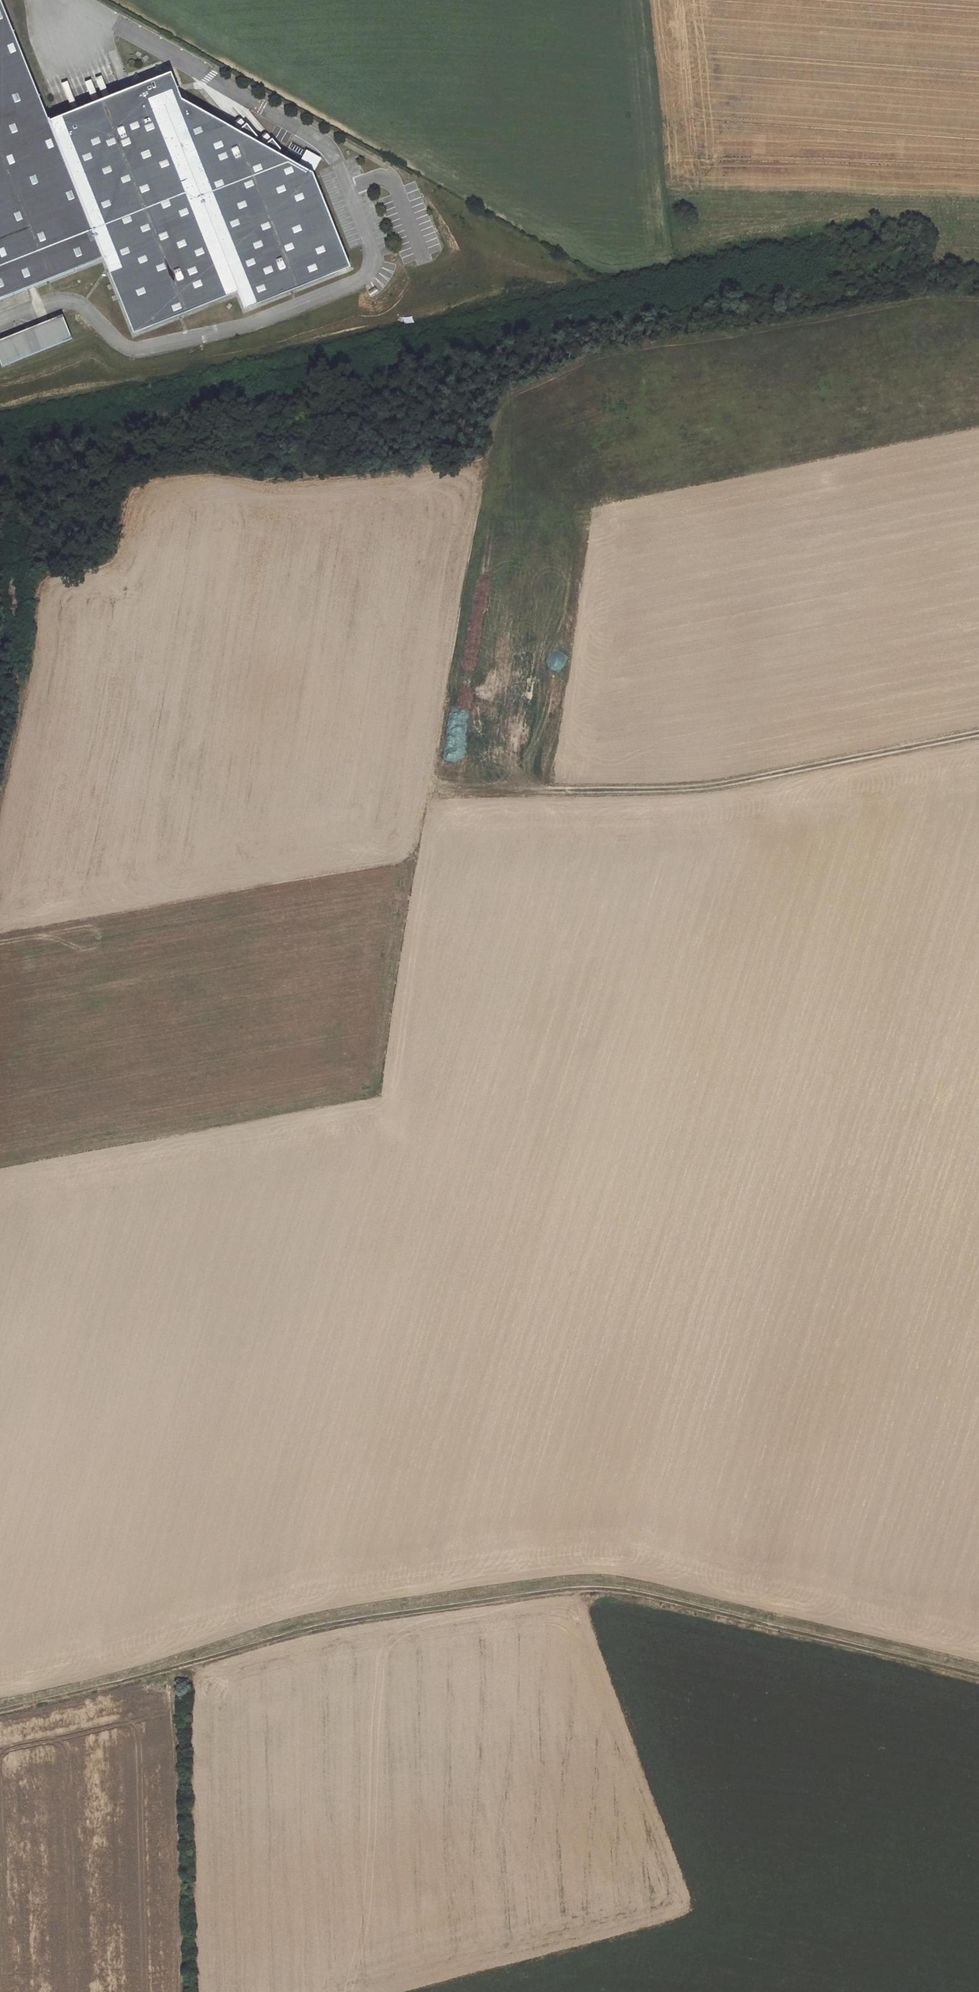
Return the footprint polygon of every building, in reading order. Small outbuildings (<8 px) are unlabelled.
[(98,256),(44,121),(0,12),(0,296),(98,256)] [(166,72),(44,121),(98,256),(129,331),(232,290),(239,307),(345,264),(307,170),(177,98),(166,72)] [(0,336),(0,362),(65,335),(56,313),(0,336)]
